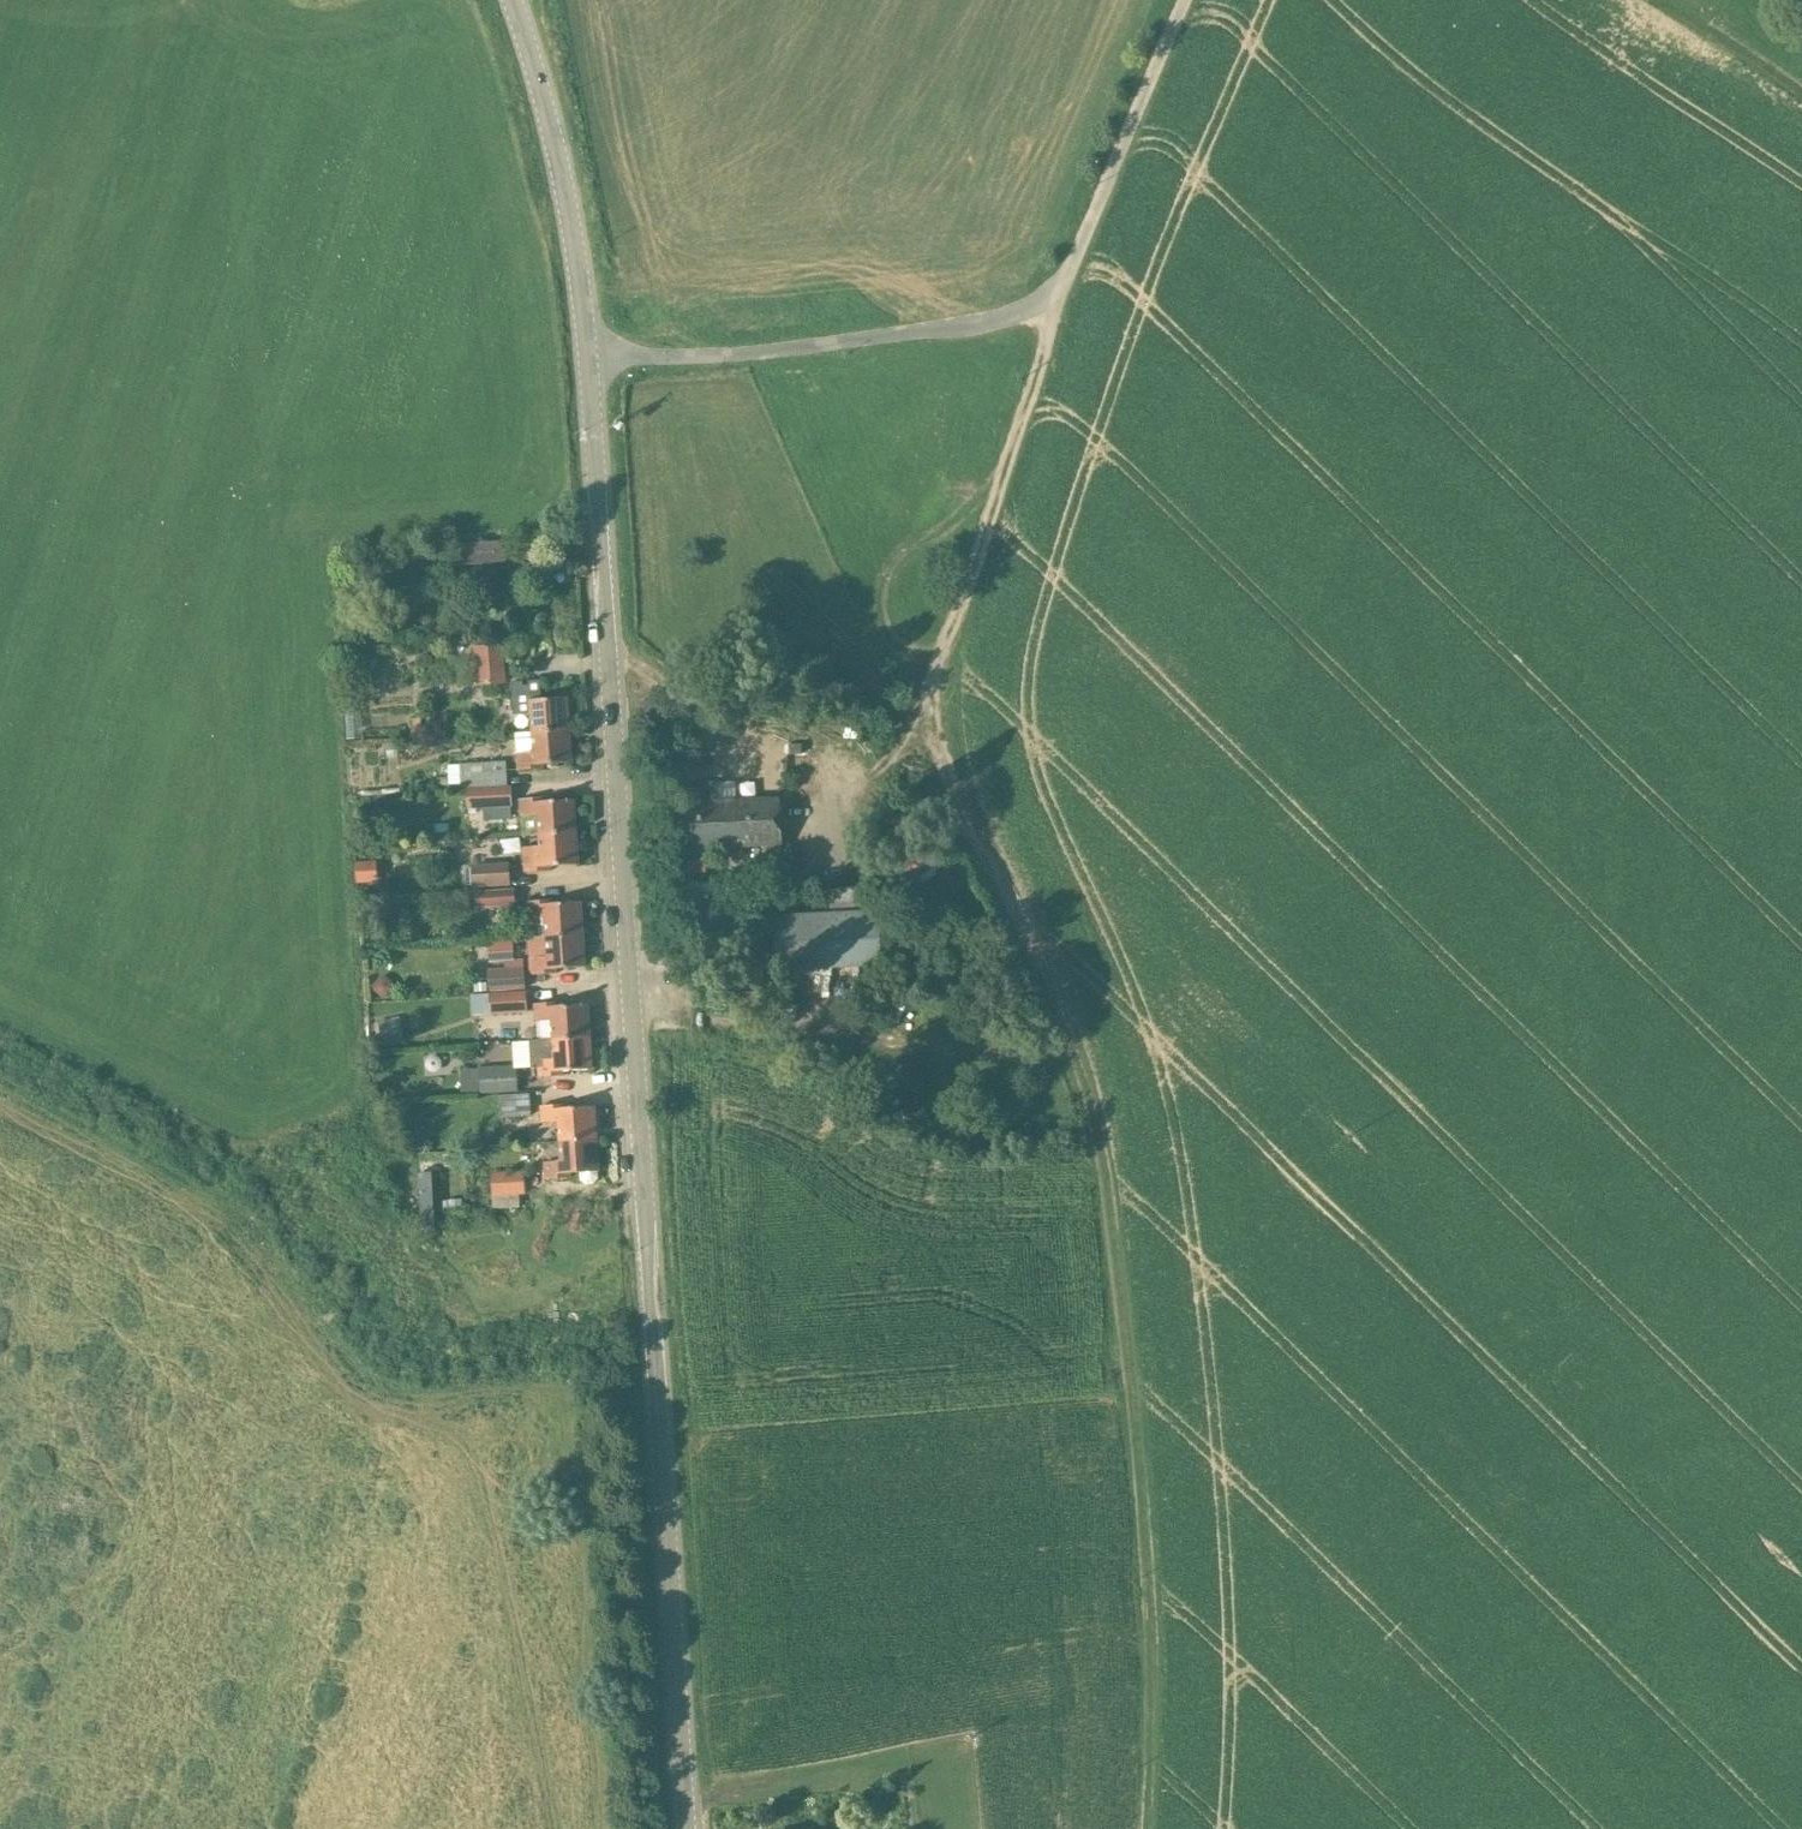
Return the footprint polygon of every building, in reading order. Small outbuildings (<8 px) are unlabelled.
[(506,563),(506,542),(448,544),(449,565),(506,563)] [(476,686),(507,684),(504,644),(473,646),(476,686)] [(533,731),(569,729),(567,696),(536,698),(531,699),(526,699),(526,695),(513,696),(514,715),(532,712),(533,731)] [(411,736),(422,735),(421,718),(408,717),(411,736)] [(569,729),(533,731),(533,732),(516,733),(519,769),(544,767),(544,763),(571,762),(569,729)] [(469,787),(508,784),(506,761),(460,763),(460,788),(469,788),(469,787)] [(736,801),(717,802),(716,784),(716,783),(690,784),(693,849),(783,845),(780,799),(736,801)] [(736,783),(716,784),(717,802),(736,801),(736,783)] [(469,787),(469,788),(469,809),(512,807),(512,785),(509,785),(508,784),(469,787)] [(540,828),(576,826),(574,799),(538,801),(533,802),(533,797),(521,798),(523,829),(540,828)] [(540,828),(523,829),(523,835),(540,834),(541,845),(524,846),(525,872),(551,870),(550,865),(578,863),(576,826),(540,828)] [(357,883),(378,882),(377,861),(356,862),(357,883)] [(474,887),(511,885),(508,862),(472,864),(474,887)] [(873,888),(851,888),(852,915),(874,914),(873,888)] [(478,908),(517,906),(516,889),(477,891),(478,908)] [(546,937),(583,934),(580,901),(544,904),(540,904),(540,899),(527,900),(530,938),(546,937)] [(852,915),(779,919),(781,967),(879,963),(876,914),(874,914),(852,915)] [(546,937),(530,938),(532,973),(558,971),(557,967),(585,965),(583,934),(546,937)] [(489,992),(527,989),(525,966),(488,969),(489,992)] [(378,978),(374,984),(374,991),(380,996),(388,996),(393,990),(392,982),(386,977),(378,978)] [(527,989),(489,992),(489,994),(471,995),(472,1015),(490,1014),(528,1013),(527,989)] [(787,1008),(795,1046),(845,1036),(838,998),(787,1008)] [(553,1039),(590,1037),(587,1004),(551,1006),(547,1007),(546,1002),(534,1003),(536,1020),(552,1019),(553,1037),(553,1039)] [(383,1047),(405,1043),(400,1016),(378,1020),(383,1047)] [(553,1039),(553,1037),(529,1040),(532,1068),(539,1067),(539,1076),(565,1074),(564,1070),(592,1068),(590,1037),(553,1039)] [(482,1094),(518,1092),(517,1065),(480,1067),(482,1094)] [(500,1116),(532,1114),(531,1092),(499,1094),(500,1116)] [(560,1141),(597,1139),(594,1106),(558,1108),(553,1109),(553,1104),(541,1105),(542,1120),(559,1119),(560,1141)] [(597,1139),(560,1141),(562,1160),(544,1161),(546,1178),(572,1176),(571,1172),(581,1172),(581,1178),(587,1183),(593,1183),(598,1177),(598,1170),(599,1170),(597,1139)] [(492,1197),(519,1195),(519,1194),(526,1193),(523,1170),(491,1171),(492,1197)] [(449,1200),(449,1208),(463,1207),(462,1199),(449,1200)]
